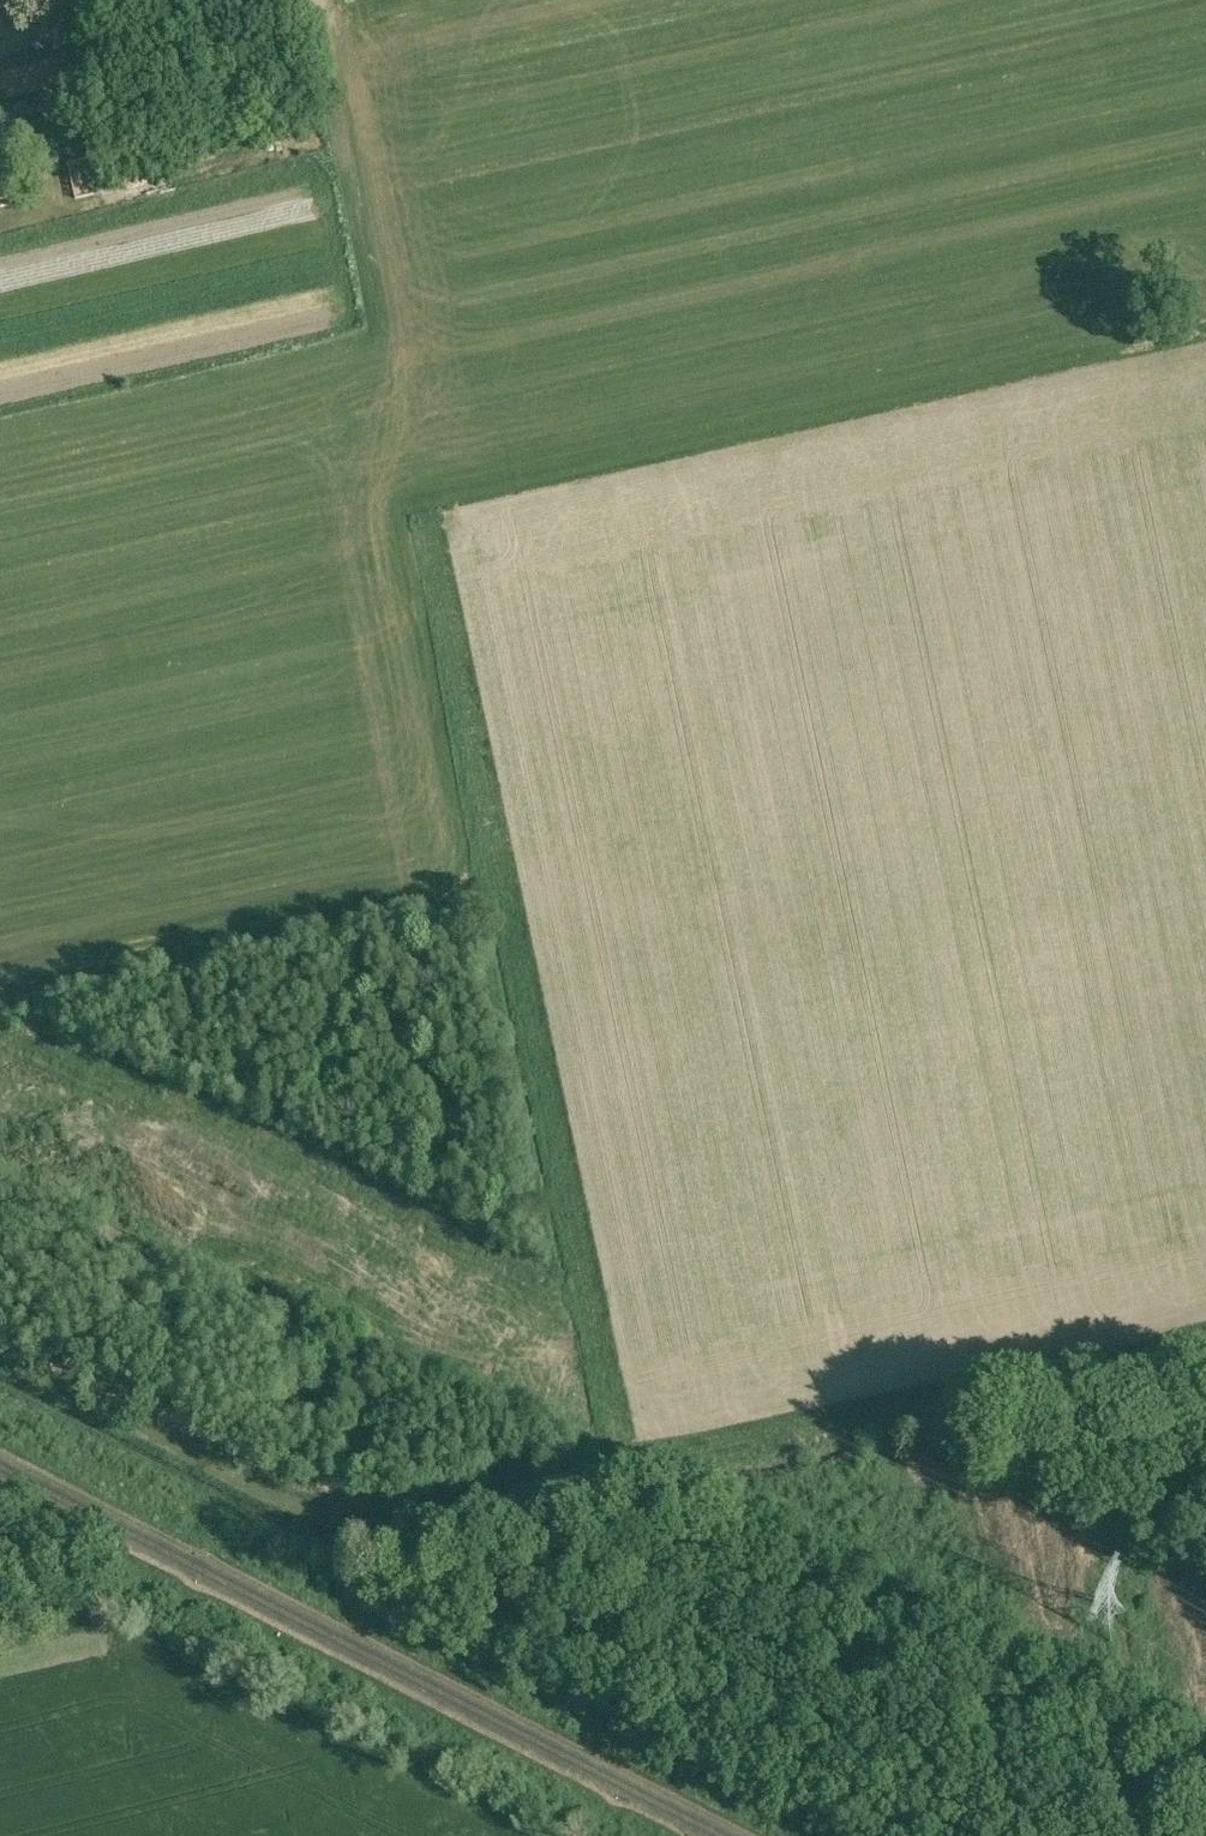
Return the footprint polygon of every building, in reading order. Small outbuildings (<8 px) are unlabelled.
[(110,150),(114,164),(134,159),(131,145),(110,150)]
